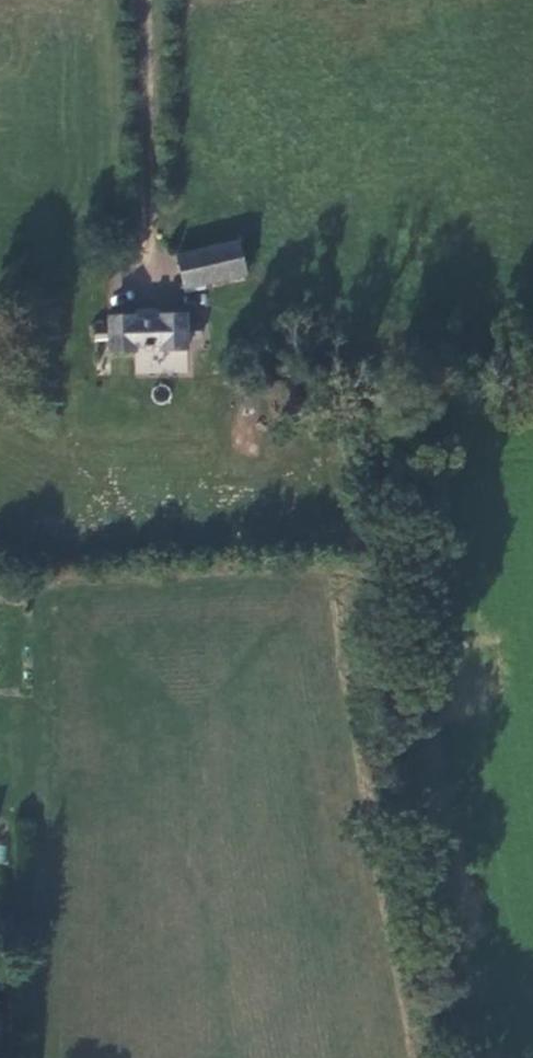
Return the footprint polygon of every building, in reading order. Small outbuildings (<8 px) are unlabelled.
[(165,286),(190,281),(229,272),(222,237),(158,255),(165,286)] [(74,340),(56,341),(55,365),(165,365),(165,341),(174,341),(174,323),(165,322),(165,316),(142,316),(141,321),(116,322),(111,315),(87,316),(87,323),(76,326),(74,340)]
